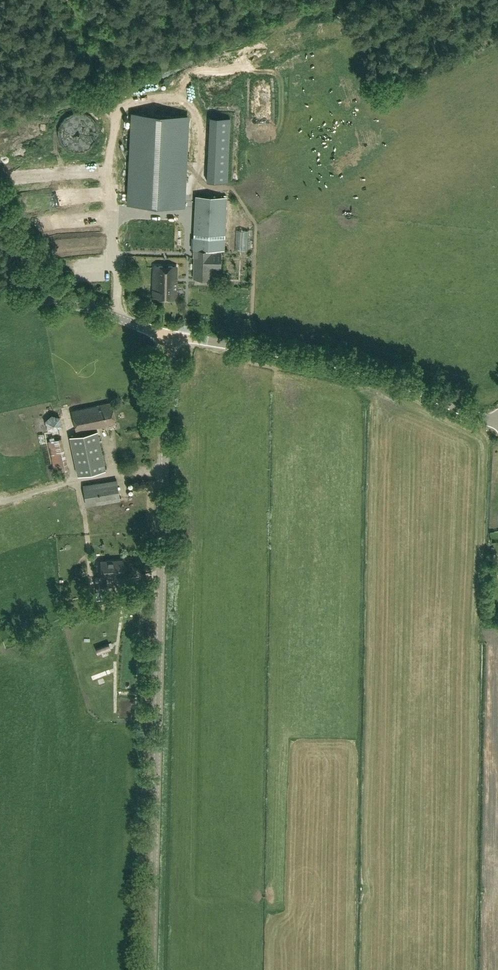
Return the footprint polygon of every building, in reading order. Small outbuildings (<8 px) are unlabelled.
[(128,204),(145,205),(183,206),(187,116),(133,113),(131,146),(128,204)] [(75,192),(78,207),(86,205),(83,191),(75,192)] [(212,252),(212,250),(224,250),(226,197),(196,195),(194,237),(193,278),(211,278),(211,268),(220,268),(221,252),(212,252)] [(154,224),(123,226),(125,258),(185,255),(182,209),(153,210),(154,224)] [(240,247),(250,246),(249,229),(239,230),(240,247)] [(176,299),(177,266),(152,266),(151,299),(169,299),(176,299)] [(111,403),(71,410),(75,431),(115,424),(111,403)] [(47,429),(55,431),(62,425),(60,417),(52,415),(46,421),(47,429)] [(69,436),(77,475),(105,469),(97,431),(69,436)] [(48,441),(55,473),(68,470),(61,438),(48,441)] [(82,485),(85,505),(118,500),(115,480),(82,485)] [(107,599),(106,589),(110,589),(109,576),(122,575),(121,560),(99,561),(100,577),(94,577),(95,590),(96,590),(96,599),(107,599)]
